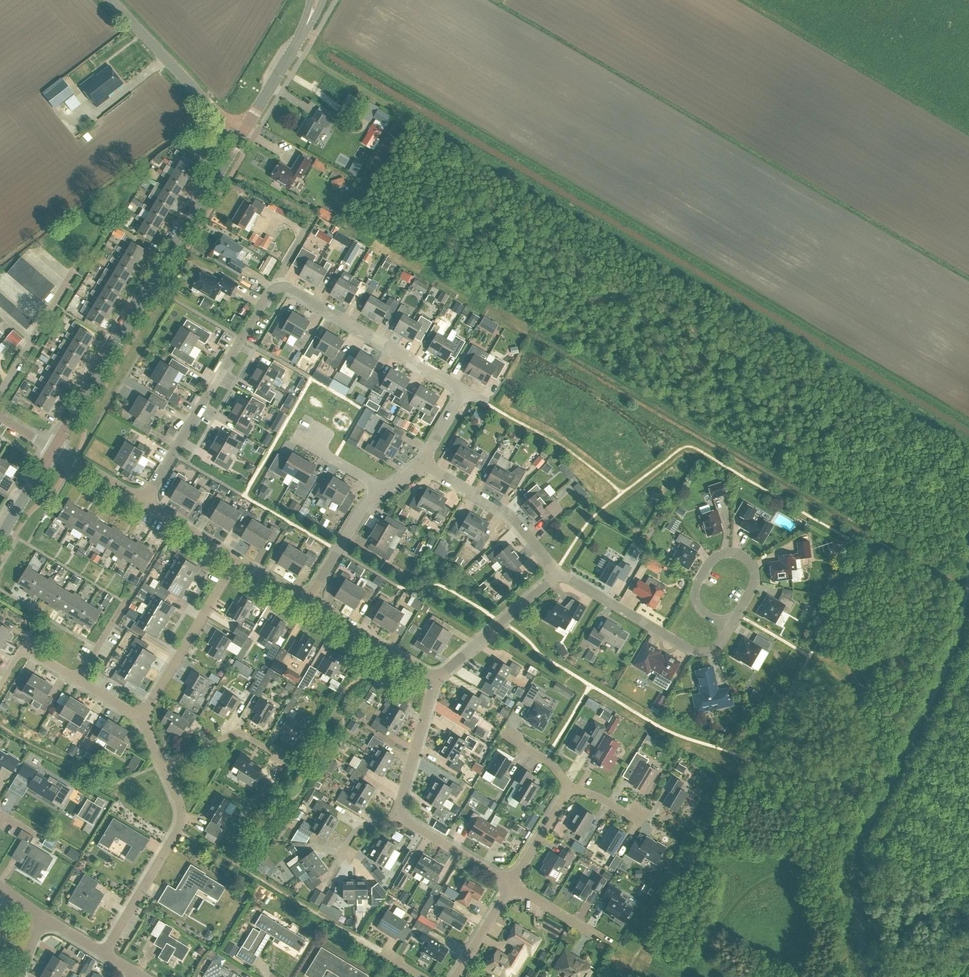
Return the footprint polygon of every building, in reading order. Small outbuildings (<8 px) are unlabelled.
[(107,94),(123,82),(109,64),(95,75),(94,73),(79,84),(96,106),(109,96),(107,94)] [(74,94),(61,77),(42,92),(55,109),(74,94)] [(81,104),(74,95),(64,102),(72,111),(81,104)] [(352,114),(359,103),(349,97),(343,108),(352,114)] [(385,125),(390,116),(378,109),(373,118),(385,125)] [(323,126),(327,128),(332,120),(317,111),(313,119),(308,116),(297,134),(313,143),(323,126)] [(384,129),(373,123),(368,133),(378,139),(384,129)] [(372,149),(378,139),(368,133),(361,143),(372,149)] [(177,150),(175,154),(182,159),(178,165),(177,168),(190,176),(197,164),(184,157),(185,155),(177,150)] [(301,178),(311,161),(301,155),(292,170),(280,163),(271,178),(290,189),(298,176),(301,178)] [(157,164),(162,159),(158,156),(154,160),(157,164)] [(324,173),(328,166),(317,159),(312,166),(324,173)] [(356,159),(350,170),(358,174),(364,164),(356,159)] [(171,161),(168,165),(176,169),(172,176),(170,179),(184,187),(190,176),(177,168),(178,165),(171,161)] [(164,172),(162,176),(170,180),(165,187),(164,190),(177,197),(184,187),(170,179),(172,176),(164,172)] [(331,180),(334,188),(345,185),(343,177),(331,180)] [(158,183),(155,187),(163,191),(159,198),(157,201),(171,208),(177,197),(164,190),(165,187),(158,183)] [(151,194),(149,198),(156,202),(152,209),(151,212),(164,219),(171,208),(157,201),(159,198),(151,194)] [(260,216),(266,205),(256,199),(252,206),(244,201),(232,222),(242,228),(245,230),(245,229),(249,232),(253,225),(249,223),(255,213),(260,216)] [(275,211),(277,208),(270,203),(267,208),(274,212),(275,211)] [(145,205),(142,209),(150,213),(146,220),(145,222),(158,230),(164,219),(151,212),(152,209),(145,205)] [(285,218),(288,213),(278,207),(277,208),(275,211),(285,218)] [(332,214),(321,207),(318,214),(329,220),(332,214)] [(138,215),(136,219),(144,224),(138,233),(151,241),(158,230),(145,222),(146,220),(138,215)] [(112,234),(121,240),(125,233),(116,228),(112,234)] [(242,234),(245,230),(242,228),(238,236),(248,242),(249,240),(252,235),(251,234),(248,238),(242,234)] [(259,236),(253,233),(252,235),(249,240),(255,243),(255,244),(260,247),(260,246),(264,240),(259,237),(259,236)] [(267,250),(273,239),(266,235),(264,240),(260,246),(267,250)] [(330,245),(333,239),(327,235),(326,236),(324,240),(323,241),(330,245)] [(126,236),(123,240),(131,245),(127,251),(125,254),(139,262),(146,250),(132,242),(133,240),(126,236)] [(241,274),(246,265),(236,259),(243,248),(223,236),(215,250),(222,254),(218,261),(241,274)] [(347,247),(351,240),(345,236),(341,243),(347,247)] [(349,265),(361,246),(353,241),(350,248),(342,261),(349,265)] [(119,247),(117,251),(124,255),(120,262),(119,264),(132,272),(139,262),(125,254),(127,251),(119,247)] [(309,282),(318,266),(313,263),(317,256),(307,251),(300,263),(305,266),(299,276),(309,282)] [(372,256),(371,255),(367,253),(363,260),(368,263),(372,256)] [(19,269),(26,260),(22,256),(15,265),(19,269)] [(113,258),(110,262),(118,266),(114,273),(113,275),(126,283),(132,272),(119,264),(120,262),(113,258)] [(23,272),(31,264),(26,260),(19,269),(23,272)] [(323,269),(318,266),(309,282),(318,288),(332,265),(327,262),(323,269)] [(97,273),(100,266),(94,263),(91,270),(97,273)] [(28,276),(35,268),(31,264),(23,272),(28,276)] [(12,277),(19,269),(15,265),(7,273),(12,277)] [(32,280),(39,271),(35,268),(28,276),(32,280)] [(16,281),(23,272),(19,269),(12,277),(16,281)] [(106,269),(104,272),(112,277),(107,284),(106,286),(120,294),(126,283),(113,275),(114,273),(106,269)] [(36,284),(43,275),(39,271),(32,280),(36,284)] [(410,282),(413,275),(404,271),(400,277),(410,282)] [(20,284),(28,276),(23,272),(16,281),(20,284)] [(237,284),(225,276),(221,281),(212,276),(211,277),(202,272),(191,290),(197,293),(199,292),(200,291),(214,300),(220,290),(230,296),(237,284)] [(40,287),(48,279),(43,275),(36,284),(40,287)] [(94,283),(96,278),(90,275),(87,279),(94,283)] [(24,288),(32,280),(28,276),(20,284),(24,288)] [(340,300),(349,284),(340,278),(330,294),(340,300)] [(349,284),(340,300),(349,306),(356,295),(361,298),(364,293),(369,286),(372,280),(369,278),(366,284),(361,281),(357,288),(349,284)] [(45,291),(52,283),(48,279),(40,287),(45,291)] [(100,279),(97,283),(105,288),(101,295),(100,297),(113,305),(120,294),(106,286),(107,284),(100,279)] [(417,290),(421,282),(416,279),(412,286),(417,290)] [(29,292),(36,284),(32,280),(24,288),(29,292)] [(425,294),(429,287),(421,282),(417,290),(425,294)] [(49,295),(56,286),(52,283),(45,291),(49,295)] [(33,296),(40,287),(36,284),(29,292),(33,296)] [(365,306),(361,313),(371,318),(380,302),(371,296),(375,289),(369,286),(364,293),(370,297),(365,306)] [(37,299),(45,291),(40,287),(33,296),(37,299)] [(93,291),(91,294),(99,299),(94,306),(93,307),(107,315),(113,305),(100,297),(101,295),(93,290),(93,291)] [(41,303),(49,295),(45,291),(37,299),(41,303)] [(432,305),(435,299),(428,295),(425,301),(432,305)] [(9,300),(5,296),(0,302),(0,306),(2,308),(9,300)] [(400,303),(394,300),(390,297),(385,305),(380,302),(371,318),(380,324),(387,312),(393,315),(400,303)] [(211,311),(214,303),(205,298),(201,306),(211,311)] [(6,312),(14,303),(9,300),(2,308),(6,312)] [(85,305),(84,305),(92,310),(87,319),(100,326),(107,315),(93,307),(94,306),(87,301),(86,302),(85,305)] [(459,315),(464,307),(456,302),(452,311),(459,315)] [(11,315),(18,307),(14,303),(6,312),(11,315)] [(400,320),(394,331),(403,337),(413,321),(408,318),(412,310),(402,304),(395,317),(400,320)] [(15,319),(22,311),(18,307),(11,315),(15,319)] [(19,323),(26,314),(22,311),(15,319),(19,323)] [(291,335),(302,317),(293,312),(288,320),(282,316),(272,335),(283,341),(287,333),(291,335)] [(30,318),(26,314),(19,323),(23,326),(30,318)] [(238,327),(243,319),(235,314),(230,323),(238,327)] [(473,329),(480,318),(473,314),(466,325),(473,329)] [(413,321),(403,337),(413,342),(415,339),(418,333),(424,337),(432,323),(421,316),(417,323),(413,321)] [(479,325),(493,334),(498,325),(484,316),(479,325)] [(302,317),(291,335),(297,339),(294,345),(303,350),(310,338),(304,334),(306,331),(311,322),(302,317)] [(35,322),(30,318),(23,326),(28,330),(35,322)] [(63,329),(67,324),(60,320),(57,325),(63,329)] [(88,347),(95,336),(82,328),(83,326),(75,321),(72,325),(80,330),(76,337),(75,339),(88,347)] [(211,334),(199,327),(190,321),(185,329),(182,327),(177,336),(194,346),(198,340),(205,344),(211,334)] [(435,324),(427,338),(433,341),(430,345),(427,351),(437,356),(446,340),(437,334),(441,328),(435,324)] [(23,339),(13,330),(7,338),(17,347),(23,339)] [(56,341),(60,335),(53,331),(50,337),(56,341)] [(82,358),(88,347),(75,339),(76,337),(68,332),(66,336),(74,341),(70,347),(68,350),(82,358)] [(325,355),(335,337),(326,332),(316,349),(325,355)] [(229,342),(232,337),(226,334),(223,339),(229,342)] [(189,355),(194,346),(177,336),(171,345),(180,350),(175,357),(191,366),(196,359),(189,355)] [(455,336),(451,343),(446,340),(437,356),(446,362),(452,352),(458,355),(465,342),(455,336)] [(335,337),(325,355),(329,357),(326,363),(337,369),(344,357),(338,353),(340,350),(344,342),(335,337)] [(75,369),(82,358),(68,350),(70,347),(62,343),(59,347),(67,352),(63,359),(62,360),(75,369)] [(471,361),(465,373),(475,379),(486,361),(480,358),(484,351),(473,345),(465,358),(471,361)] [(275,346),(272,353),(280,355),(282,348),(275,346)] [(299,363),(306,367),(313,355),(306,351),(299,363)] [(359,374),(369,356),(360,351),(353,362),(347,359),(340,371),(352,378),(355,372),(359,374)] [(69,380),(75,369),(62,360),(63,359),(55,354),(53,358),(61,362),(56,369),(55,371),(69,380)] [(369,356),(359,374),(363,377),(359,383),(372,391),(379,378),(372,373),(373,371),(378,362),(369,356)] [(491,364),(486,361),(475,379),(486,385),(492,373),(498,377),(506,364),(495,358),(491,364)] [(186,376),(190,369),(178,362),(174,369),(161,361),(156,370),(174,381),(179,372),(186,376)] [(270,368),(261,363),(255,373),(272,383),(276,377),(281,380),(286,370),(273,363),(270,368)] [(62,390),(69,380),(55,371),(56,369),(49,364),(46,368),(54,373),(50,380),(49,383),(62,390)] [(37,373),(40,368),(34,365),(31,369),(37,373)] [(379,378),(372,391),(381,396),(385,389),(390,392),(401,375),(391,369),(386,378),(385,381),(379,378)] [(171,384),(174,381),(156,370),(150,379),(158,384),(154,390),(169,399),(177,388),(171,384)] [(329,387),(333,380),(316,370),(312,377),(329,387)] [(272,383),(255,373),(249,384),(257,389),(254,394),(271,403),(276,394),(269,390),(272,383)] [(56,401),(62,390),(49,383),(50,380),(42,375),(40,379),(48,384),(44,391),(42,393),(56,401)] [(409,395),(404,392),(410,380),(401,375),(390,392),(396,396),(392,402),(401,408),(409,395)] [(195,388),(198,382),(192,378),(189,384),(195,388)] [(302,390),(306,380),(302,378),(297,388),(302,390)] [(27,392),(30,386),(25,382),(21,389),(27,392)] [(49,412),(56,401),(42,393),(44,391),(36,386),(33,390),(41,395),(35,404),(49,412)] [(420,409),(430,392),(420,386),(414,398),(409,395),(401,408),(410,413),(414,406),(420,409)] [(431,412),(440,397),(430,392),(420,409),(425,413),(421,420),(430,425),(436,415),(431,412)] [(149,401),(141,396),(135,405),(153,416),(158,407),(164,410),(168,404),(152,394),(149,401)] [(193,405),(198,397),(193,394),(189,402),(193,405)] [(291,409),(297,398),(290,394),(283,405),(291,409)] [(361,405),(366,398),(361,395),(356,402),(361,405)] [(260,415),(266,405),(253,397),(250,402),(241,397),(235,408),(252,418),(255,412),(260,415)] [(379,411),(382,405),(370,399),(367,405),(379,411)] [(147,424),(153,416),(135,405),(130,413),(141,421),(137,427),(149,434),(153,428),(147,424)] [(287,414),(291,409),(283,405),(280,410),(281,411),(287,414)] [(249,423),(252,418),(235,408),(229,418),(238,423),(235,428),(248,436),(254,426),(249,423)] [(366,421),(372,411),(366,408),(360,418),(366,421)] [(382,409),(379,414),(386,418),(389,413),(383,409),(382,409)] [(479,419),(482,413),(476,410),(473,415),(479,419)] [(288,415),(287,414),(281,411),(275,421),(282,425),(288,415)] [(404,421),(404,420),(396,416),(392,423),(400,428),(401,427),(404,421)] [(366,421),(360,418),(357,424),(364,428),(367,422),(366,421)] [(407,430),(411,423),(404,419),(404,420),(404,421),(401,427),(407,430)] [(278,433),(282,425),(275,421),(271,429),(278,433)] [(383,436),(381,440),(399,450),(404,441),(391,433),(394,428),(384,422),(378,433),(383,436)] [(416,435),(418,432),(419,430),(412,426),(411,428),(409,431),(416,435)] [(174,436),(177,431),(170,427),(167,432),(174,436)] [(240,450),(246,440),(235,433),(232,438),(221,432),(215,442),(232,453),(235,447),(240,450)] [(268,447),(274,437),(269,434),(263,444),(268,447)] [(355,448),(359,441),(350,436),(346,443),(355,448)] [(466,448),(469,443),(458,437),(451,448),(458,452),(451,463),(461,468),(471,451),(466,448)] [(399,450),(381,440),(378,443),(373,440),(370,445),(368,444),(364,450),(383,461),(386,455),(393,459),(399,450)] [(229,458),(232,453),(215,442),(208,453),(220,459),(217,464),(228,471),(234,461),(229,458)] [(147,459),(152,451),(141,444),(137,449),(127,443),(121,453),(139,464),(143,457),(147,459)] [(263,455),(266,450),(260,447),(257,452),(263,455)] [(483,467),(489,455),(483,452),(481,456),(471,451),(461,468),(470,474),(477,463),(483,467)] [(506,471),(496,465),(499,461),(502,455),(496,451),(493,458),(493,457),(486,469),(492,472),(486,483),(495,488),(506,471)] [(139,464),(121,453),(115,462),(126,469),(122,475),(134,482),(139,473),(135,471),(139,464)] [(288,474),(294,477),(304,460),(293,453),(286,465),(280,462),(274,472),(285,479),(288,474)] [(538,469),(545,462),(539,457),(532,464),(538,469)] [(0,459),(0,471),(1,472),(0,473),(0,487),(8,492),(14,482),(11,480),(12,478),(5,474),(11,465),(0,459)] [(315,482),(309,478),(316,467),(304,460),(294,477),(300,481),(297,486),(298,486),(294,493),(305,499),(308,492),(315,482)] [(547,474),(552,468),(547,463),(541,470),(547,474)] [(517,487),(524,476),(526,471),(519,467),(511,473),(506,471),(495,488),(505,494),(511,483),(517,487)] [(570,469),(565,473),(570,479),(574,475),(570,469)] [(175,481),(179,475),(173,472),(170,478),(175,481)] [(181,506),(192,488),(185,484),(187,479),(179,474),(179,475),(175,481),(172,486),(178,489),(171,500),(181,506)] [(332,500),(342,482),(333,477),(326,489),(321,486),(315,496),(326,502),(328,498),(332,500)] [(214,491),(218,485),(212,481),(208,487),(214,491)] [(723,481),(708,486),(712,499),(727,494),(723,481)] [(346,514),(354,501),(346,496),(351,488),(342,482),(332,500),(340,505),(338,510),(346,514)] [(522,506),(529,515),(550,497),(544,490),(541,490),(537,484),(527,493),(532,498),(522,506)] [(228,494),(230,490),(220,485),(217,490),(221,492),(222,491),(228,494)] [(268,496),(271,490),(264,486),(261,492),(267,495),(268,496)] [(203,505),(210,493),(202,488),(199,492),(192,488),(181,506),(191,512),(198,501),(203,505)] [(427,511),(437,495),(427,489),(421,499),(415,495),(409,507),(419,513),(422,508),(427,511)] [(584,499),(589,494),(584,489),(579,494),(584,499)] [(235,501),(238,496),(232,492),(229,497),(235,501)] [(211,520),(221,526),(231,508),(225,504),(227,499),(219,494),(212,506),(217,509),(211,520)] [(446,500),(437,495),(427,511),(432,514),(429,519),(440,525),(447,514),(440,510),(446,500)] [(550,497),(529,515),(536,523),(546,515),(550,520),(562,511),(550,497)] [(69,527),(80,509),(73,505),(74,503),(69,500),(58,518),(67,523),(65,525),(69,527)] [(296,513),(301,505),(293,501),(289,509),(296,513)] [(773,525),(759,517),(757,522),(752,519),(757,510),(743,502),(736,514),(745,519),(740,527),(750,533),(748,536),(762,545),(773,525)] [(257,516),(261,510),(254,506),(250,512),(257,516)] [(680,515),(684,509),(679,506),(676,512),(680,515)] [(243,524),(250,513),(241,508),(238,512),(231,508),(221,526),(231,532),(237,521),(243,524)] [(82,533),(94,515),(88,512),(87,514),(80,509),(69,527),(73,530),(74,528),(82,533)] [(406,520),(409,514),(402,510),(399,516),(406,520)] [(708,536),(723,531),(719,518),(720,518),(717,510),(700,516),(702,524),(703,523),(708,536)] [(258,518),(250,513),(243,524),(248,528),(242,539),(252,545),(263,527),(255,523),(258,518)] [(460,530),(469,535),(479,519),(469,514),(464,523),(457,519),(450,533),(456,536),(460,530)] [(93,542),(104,524),(98,520),(99,518),(94,515),(82,533),(91,538),(90,540),(93,542)] [(318,522),(306,515),(302,522),(314,528),(318,522)] [(315,529),(334,540),(337,534),(326,527),(330,521),(323,517),(320,524),(318,523),(315,529)] [(675,532),(681,523),(672,518),(666,527),(675,532)] [(487,540),(480,537),(488,524),(479,519),(469,535),(474,538),(470,544),(474,546),(473,548),(480,552),(487,540)] [(401,539),(408,528),(395,520),(391,526),(380,520),(374,530),(391,541),(395,535),(401,539)] [(284,531),(288,525),(281,521),(278,527),(284,531)] [(107,548),(118,530),(113,526),(111,528),(104,524),(93,542),(97,545),(99,542),(107,548)] [(274,543),(281,531),(272,526),(269,531),(263,527),(252,545),(261,550),(268,539),(274,543)] [(118,557),(129,539),(122,535),(124,533),(118,530),(107,548),(116,553),(114,555),(118,557)] [(388,546),(391,541),(374,530),(368,541),(379,548),(376,553),(388,561),(395,550),(388,546)] [(692,561),(697,552),(688,547),(692,541),(680,534),(676,541),(681,544),(672,559),(680,563),(680,564),(689,570),(693,561),(692,561)] [(432,547),(436,540),(431,537),(427,544),(426,546),(432,550),(433,547),(432,547)] [(278,564),(288,570),(299,552),(292,548),(295,544),(286,538),(279,550),(285,553),(278,564)] [(132,563),(143,545),(137,541),(136,543),(129,539),(118,557),(122,560),(124,558),(132,563)] [(435,552),(444,557),(451,545),(441,540),(435,552)] [(811,557),(809,541),(797,543),(799,554),(779,556),(780,561),(770,563),(772,581),(792,579),(791,570),(797,570),(795,559),(811,557)] [(420,557),(426,546),(420,542),(414,553),(420,557)] [(835,554),(840,547),(833,543),(829,550),(835,554)] [(143,573),(154,554),(147,550),(148,548),(143,545),(132,563),(140,568),(139,570),(143,573)] [(502,566),(517,553),(510,545),(503,551),(499,547),(488,556),(494,564),(498,561),(502,566)] [(189,562),(192,557),(179,549),(174,546),(171,550),(176,553),(174,557),(177,558),(172,565),(193,578),(199,568),(189,562)] [(83,557),(86,551),(80,547),(76,554),(83,557)] [(310,569),(317,557),(309,552),(306,556),(299,552),(288,570),(298,576),(305,565),(310,569)] [(510,582),(521,573),(517,569),(525,562),(517,553),(502,566),(507,572),(503,575),(510,582)] [(481,566),(486,561),(482,556),(476,561),(481,566)] [(44,565),(47,560),(42,557),(39,562),(44,565)] [(652,570),(657,562),(648,557),(644,565),(652,570)] [(382,568),(384,564),(377,560),(375,564),(382,568)] [(364,571),(357,567),(357,566),(351,562),(347,568),(353,572),(355,573),(354,575),(360,578),(364,571)] [(625,578),(631,568),(621,562),(618,567),(610,562),(600,580),(612,587),(619,574),(625,578)] [(657,573),(662,565),(657,562),(652,570),(657,573)] [(29,594),(40,575),(32,570),(33,568),(29,565),(18,584),(24,588),(23,590),(29,594)] [(188,588),(194,578),(193,578),(172,565),(167,575),(187,588),(188,588)] [(345,604),(356,586),(350,582),(352,578),(349,576),(351,572),(346,569),(344,573),(343,572),(337,584),(342,587),(336,598),(345,604)] [(149,574),(145,582),(151,584),(154,577),(149,574)] [(42,599),(54,580),(50,578),(49,580),(40,575),(29,594),(34,597),(36,595),(42,599)] [(181,598),(187,588),(167,575),(162,583),(159,581),(155,589),(168,597),(171,591),(181,598)] [(77,586),(81,579),(75,576),(71,582),(77,586)] [(136,585),(140,579),(134,576),(130,582),(136,585)] [(664,592),(663,592),(665,586),(649,577),(645,584),(639,581),(632,592),(644,598),(642,602),(654,609),(664,592)] [(54,609),(65,590),(56,585),(58,583),(54,580),(42,599),(49,603),(48,605),(54,609)] [(483,591),(487,587),(483,583),(479,586),(483,591)] [(93,585),(89,592),(95,595),(99,589),(93,585)] [(368,602),(374,591),(366,586),(363,590),(356,586),(345,604),(355,610),(362,599),(368,602)] [(175,608),(164,602),(168,597),(155,589),(150,597),(153,598),(148,606),(169,618),(175,608)] [(67,614),(78,595),(75,593),(73,595),(65,590),(54,609),(59,612),(60,610),(67,614)] [(78,623),(90,605),(81,600),(82,598),(78,595),(67,614),(74,618),(73,620),(78,623)] [(373,621),(383,627),(394,609),(387,605),(390,600),(381,595),(375,606),(380,610),(373,621)] [(788,614),(794,602),(782,595),(779,601),(768,595),(761,607),(760,607),(756,613),(762,617),(763,617),(775,624),(783,611),(788,614)] [(410,606),(415,598),(412,596),(407,604),(410,606)] [(245,619),(254,604),(243,597),(238,605),(234,603),(226,616),(240,624),(234,633),(236,635),(246,641),(251,632),(243,627),(247,621),(245,619)] [(417,611),(423,601),(416,597),(415,598),(410,606),(417,611)] [(578,621),(586,608),(574,601),(569,610),(557,603),(552,612),(550,611),(544,620),(557,628),(559,626),(565,630),(572,618),(578,621)] [(170,618),(169,618),(148,606),(142,602),(137,611),(143,614),(142,615),(163,628),(164,628),(170,618)] [(92,629),(103,610),(99,608),(98,610),(90,605),(78,623),(84,627),(85,625),(92,629)] [(807,614),(810,608),(805,605),(802,611),(807,614)] [(406,625),(412,614),(404,609),(401,614),(394,609),(383,627),(393,633),(400,621),(406,625)] [(157,638),(163,628),(142,615),(138,623),(135,621),(131,629),(143,637),(147,632),(157,638)] [(432,627),(428,634),(446,644),(452,635),(441,628),(445,623),(433,615),(428,624),(432,627)] [(5,619),(0,617),(0,637),(6,641),(7,639),(10,641),(14,636),(10,634),(12,631),(2,625),(5,619)] [(275,645),(287,624),(276,617),(271,625),(267,623),(259,635),(275,645)] [(620,648),(628,634),(613,626),(614,624),(607,620),(600,632),(594,629),(587,641),(598,647),(603,638),(620,648)] [(220,661),(232,641),(217,632),(209,644),(213,647),(209,655),(220,661)] [(446,644),(428,634),(424,641),(419,638),(414,647),(426,654),(429,648),(440,654),(446,644)] [(242,648),(246,641),(236,635),(232,642),(242,648)] [(303,662),(316,642),(305,635),(300,643),(296,640),(288,653),(303,662)] [(751,667),(762,648),(766,651),(771,644),(757,636),(753,643),(744,637),(737,649),(737,648),(731,657),(739,661),(740,660),(751,667)] [(134,646),(130,654),(150,666),(156,656),(146,650),(149,645),(136,637),(131,644),(134,646)] [(676,668),(679,663),(675,661),(676,660),(670,657),(670,658),(646,644),(635,664),(647,671),(650,667),(662,674),(657,682),(666,687),(671,678),(670,678),(673,673),(674,674),(677,669),(676,668)] [(237,658),(242,661),(248,651),(242,648),(237,658)] [(269,669),(282,676),(288,666),(282,662),(288,653),(281,649),(269,669)] [(593,663),(597,656),(588,651),(584,658),(593,663)] [(332,680),(345,659),(334,652),(329,660),(325,658),(317,670),(310,666),(297,688),(303,691),(306,686),(308,688),(316,675),(315,674),(317,671),(332,680)] [(152,667),(150,666),(130,654),(124,663),(144,676),(146,676),(152,667)] [(516,678),(522,668),(512,662),(509,667),(496,659),(489,669),(506,679),(509,673),(516,678)] [(238,672),(242,668),(237,661),(233,665),(238,672)] [(144,676),(124,663),(120,670),(117,669),(112,677),(125,685),(128,680),(138,686),(144,676)] [(718,690),(713,667),(695,671),(700,694),(692,696),(696,713),(733,705),(730,688),(718,690)] [(254,682),(259,685),(266,675),(256,669),(252,677),(256,680),(254,682)] [(301,677),(288,669),(284,675),(298,683),(301,677)] [(502,685),(506,679),(489,669),(483,680),(497,688),(494,693),(503,699),(509,689),(502,685)] [(268,670),(266,675),(259,685),(265,689),(271,678),(279,683),(282,678),(268,670)] [(196,701),(208,680),(193,671),(185,684),(190,687),(185,694),(196,701)] [(220,679),(212,674),(209,678),(217,683),(220,679)] [(33,698),(43,681),(34,675),(28,684),(23,681),(15,693),(26,699),(29,695),(33,698)] [(48,696),(53,687),(43,681),(33,698),(36,700),(34,704),(46,711),(53,699),(48,696)] [(553,689),(570,699),(574,693),(557,682),(553,689)] [(284,689),(293,694),(296,688),(288,683),(284,689)] [(340,684),(336,692),(340,694),(345,687),(340,684)] [(531,708),(524,719),(533,725),(533,726),(542,731),(547,722),(546,722),(552,712),(535,702),(542,691),(532,685),(522,703),(531,708)] [(520,687),(516,694),(522,697),(525,690),(520,687)] [(292,710),(303,691),(297,688),(286,707),(292,710)] [(465,690),(459,700),(475,710),(479,704),(486,709),(492,699),(482,693),(479,698),(465,690)] [(234,713),(241,700),(226,691),(214,711),(225,718),(229,711),(234,713)] [(370,704),(376,695),(369,691),(364,699),(370,704)] [(387,715),(402,723),(407,714),(395,707),(399,700),(389,693),(384,701),(386,702),(384,705),(386,706),(382,712),(387,715)] [(660,693),(653,704),(660,708),(666,697),(660,693)] [(59,719),(61,715),(71,721),(81,704),(71,698),(66,707),(60,704),(53,716),(59,719)] [(511,708),(514,702),(508,698),(505,704),(511,708)] [(257,714),(254,719),(252,721),(264,729),(276,708),(261,699),(253,712),(257,714)] [(479,721),(476,719),(472,716),(475,710),(459,700),(453,711),(466,719),(463,724),(473,730),(479,721)] [(8,706),(2,702),(0,706),(0,710),(5,713),(8,706)] [(83,734),(91,722),(85,719),(91,710),(81,704),(71,721),(80,726),(78,731),(83,734)] [(506,718),(511,710),(504,706),(499,714),(506,718)] [(162,722),(170,726),(167,731),(180,738),(187,727),(190,729),(198,716),(187,710),(182,719),(169,711),(162,722)] [(360,720),(365,716),(360,710),(355,713),(360,720)] [(613,715),(604,710),(600,717),(609,722),(613,715)] [(297,713),(293,711),(290,717),(282,729),(286,732),(282,740),(293,746),(305,726),(294,719),(297,713)] [(387,715),(383,720),(377,717),(371,727),(379,732),(383,725),(390,729),(396,733),(402,723),(387,715)] [(611,734),(620,720),(614,717),(605,731),(611,734)] [(108,743),(108,744),(119,726),(109,720),(103,730),(98,726),(90,739),(96,742),(99,738),(108,743)] [(71,721),(66,728),(76,734),(78,731),(80,726),(71,721)] [(593,731),(590,736),(579,729),(568,747),(581,754),(588,742),(595,746),(602,735),(606,728),(595,721),(590,729),(593,731)] [(108,743),(105,748),(115,754),(121,757),(128,745),(123,742),(128,732),(119,726),(108,744),(108,743)] [(45,736),(48,731),(42,727),(39,733),(45,736)] [(478,727),(474,734),(482,738),(486,732),(478,727)] [(472,751),(478,742),(468,736),(465,741),(451,733),(445,743),(461,753),(465,747),(472,751)] [(376,751),(373,757),(389,767),(396,756),(382,748),(385,743),(373,736),(368,745),(376,751)] [(598,761),(597,764),(609,772),(617,759),(613,756),(620,745),(605,736),(597,750),(593,757),(598,761)] [(458,759),(461,753),(445,743),(438,754),(452,762),(449,767),(459,773),(465,763),(458,759)] [(342,756),(345,750),(338,746),(335,751),(342,756)] [(94,763),(97,757),(87,751),(84,756),(94,763)] [(19,761),(9,755),(8,756),(0,752),(0,770),(2,766),(13,772),(19,761)] [(637,752),(628,767),(635,771),(629,781),(635,784),(634,786),(645,793),(658,772),(646,765),(649,759),(637,752)] [(135,754),(128,766),(135,770),(142,758),(135,754)] [(261,794),(269,781),(260,776),(260,777),(258,776),(262,770),(248,761),(250,759),(241,754),(233,767),(241,772),(238,779),(253,788),(252,789),(261,794)] [(504,775),(512,762),(499,754),(488,772),(495,776),(491,783),(504,790),(511,779),(504,775)] [(383,777),(389,767),(373,757),(369,763),(362,758),(356,769),(366,775),(369,769),(383,777)] [(325,770),(330,773),(336,763),(331,760),(325,770)] [(484,768),(476,762),(471,770),(475,772),(473,775),(478,778),(484,768)] [(682,774),(686,768),(680,764),(676,770),(682,774)] [(60,789),(37,775),(38,772),(25,765),(18,775),(31,783),(28,787),(52,802),(60,789)] [(351,775),(354,770),(348,766),(345,772),(351,775)] [(513,798),(526,806),(534,792),(535,793),(539,787),(529,780),(532,774),(522,768),(515,780),(521,784),(513,798)] [(362,780),(366,775),(356,769),(350,779),(357,783),(353,789),(370,799),(376,788),(362,780)] [(672,776),(665,788),(670,792),(663,804),(676,812),(687,794),(679,789),(683,783),(672,776)] [(457,798),(463,788),(453,782),(450,787),(436,779),(430,789),(446,799),(450,793),(457,798)] [(314,796),(319,799),(321,800),(324,795),(312,788),(304,801),(310,804),(314,796)] [(363,809),(370,799),(353,789),(350,795),(343,791),(337,800),(347,806),(350,801),(363,809)] [(443,805),(446,799),(430,789),(423,800),(437,808),(434,814),(443,820),(450,809),(443,805)] [(487,806),(490,800),(478,793),(474,799),(487,806)] [(205,831),(210,835),(209,838),(215,841),(216,838),(218,839),(223,831),(219,828),(221,824),(219,822),(230,803),(217,794),(212,803),(214,804),(206,818),(212,822),(211,824),(210,823),(205,831)] [(79,817),(96,825),(107,800),(98,797),(96,802),(87,798),(79,817)] [(320,814),(316,820),(333,830),(339,819),(326,811),(329,805),(321,800),(319,799),(313,809),(320,814)] [(494,810),(497,804),(492,801),(488,807),(494,810)] [(580,808),(568,828),(581,836),(578,841),(585,845),(593,832),(587,828),(594,816),(580,808)] [(300,821),(304,813),(298,810),(293,817),(300,821)] [(532,811),(525,825),(532,829),(539,815),(532,811)] [(473,827),(469,834),(474,837),(473,838),(479,842),(489,825),(478,819),(480,816),(474,812),(467,823),(473,827)] [(114,818),(100,842),(109,848),(117,836),(133,845),(126,857),(134,862),(143,847),(145,848),(150,840),(114,818)] [(326,840),(333,830),(316,820),(313,826),(304,820),(298,830),(310,837),(313,832),(326,840)] [(519,833),(522,829),(513,824),(511,828),(519,833)] [(495,829),(489,825),(479,842),(485,846),(486,844),(491,847),(495,840),(501,844),(508,832),(497,826),(495,829)] [(613,855),(626,835),(611,827),(599,847),(613,855)] [(53,858),(31,845),(27,843),(31,836),(27,834),(12,858),(19,862),(24,854),(28,857),(24,865),(21,870),(37,880),(43,869),(46,871),(53,858)] [(44,844),(54,849),(59,839),(49,834),(44,844)] [(390,856),(397,846),(380,836),(374,846),(390,856)] [(656,864),(666,848),(657,842),(657,844),(653,842),(654,841),(647,837),(642,844),(636,841),(627,855),(641,863),(644,857),(656,864)] [(571,847),(582,854),(586,848),(575,841),(571,847)] [(384,867),(390,856),(374,846),(368,857),(384,867)] [(72,847),(67,855),(76,860),(81,853),(72,847)] [(399,861),(405,865),(413,853),(406,849),(399,861)] [(568,868),(575,856),(564,849),(559,856),(550,851),(545,859),(547,860),(539,872),(554,882),(564,866),(568,868)] [(306,872),(321,860),(314,851),(301,860),(298,855),(287,863),(293,872),(302,866),(306,872)] [(424,876),(434,860),(423,854),(413,870),(424,876)] [(614,871),(622,859),(616,855),(608,868),(614,871)] [(646,858),(643,863),(655,870),(658,865),(646,858)] [(319,877),(329,870),(321,860),(306,872),(310,877),(305,881),(311,890),(322,882),(319,877)] [(435,882),(444,866),(434,860),(424,876),(431,880),(428,886),(433,889),(437,883),(435,882)] [(619,868),(626,871),(629,867),(622,863),(619,868)] [(266,876),(270,868),(263,864),(259,871),(266,876)] [(167,889),(159,902),(180,915),(200,882),(222,895),(226,888),(205,875),(205,874),(191,865),(182,881),(185,883),(177,895),(167,889)] [(382,880),(386,877),(385,876),(378,867),(372,872),(380,882),(382,880)] [(400,888),(408,876),(402,872),(394,885),(400,888)] [(93,915),(105,895),(95,889),(100,882),(86,873),(69,901),(93,915)] [(599,893),(607,881),(597,875),(593,882),(583,875),(573,893),(585,900),(592,889),(599,893)] [(485,890),(467,879),(461,890),(462,891),(456,900),(467,907),(472,897),(478,901),(485,890)] [(356,899),(356,880),(343,880),(344,899),(348,899),(348,905),(356,904),(356,899)] [(368,880),(356,880),(356,899),(368,899),(368,880)] [(387,893),(378,883),(372,888),(372,896),(374,899),(384,899),(387,893)] [(623,925),(632,909),(623,903),(625,900),(619,896),(621,891),(610,884),(602,898),(609,903),(604,911),(611,916),(612,914),(616,917),(614,920),(623,925)] [(647,894),(651,888),(645,884),(641,890),(647,894)] [(200,889),(197,894),(211,902),(214,898),(200,889)] [(316,889),(310,900),(320,906),(326,895),(316,889)] [(331,907),(338,895),(330,890),(323,902),(331,907)] [(404,903),(409,895),(403,892),(399,899),(404,903)] [(429,911),(436,898),(431,895),(424,908),(429,911)] [(460,930),(468,918),(451,908),(454,903),(442,896),(436,904),(444,909),(439,917),(460,930)] [(397,939),(407,922),(387,910),(377,927),(397,939)] [(415,919),(418,914),(413,911),(410,916),(415,919)] [(299,952),(306,940),(262,914),(255,925),(262,929),(249,950),(243,946),(237,956),(252,965),(271,935),(299,952)] [(429,920),(421,915),(418,920),(427,925),(434,929),(436,924),(429,920)] [(441,962),(449,949),(436,942),(437,940),(428,935),(432,928),(418,920),(414,927),(423,932),(418,941),(427,946),(424,950),(434,956),(433,957),(441,962)] [(183,961),(190,948),(169,936),(174,928),(166,924),(162,931),(154,944),(164,950),(159,957),(168,962),(173,955),(183,961)] [(540,940),(517,926),(509,940),(517,945),(509,957),(498,951),(489,966),(486,964),(484,967),(500,976),(505,976),(510,969),(515,972),(527,952),(531,954),(540,940)] [(213,937),(212,934),(210,932),(206,932),(204,935),(205,938),(207,940),(211,940),(213,937)] [(398,952),(404,954),(408,943),(402,941),(398,952)] [(233,957),(239,948),(230,942),(224,952),(233,957)] [(369,976),(322,947),(316,957),(323,961),(313,976),(323,976),(327,970),(340,976),(368,976),(369,976)] [(219,964),(223,957),(211,950),(199,970),(205,974),(203,976),(241,976),(219,964)] [(591,972),(587,969),(590,965),(565,951),(556,967),(567,974),(566,976),(588,976),(591,972)] [(70,969),(75,961),(62,953),(58,959),(54,956),(47,967),(61,976),(66,967),(70,969)] [(87,975),(92,967),(86,963),(81,972),(87,975)] [(61,976),(47,967),(41,976),(60,976),(61,976)] [(525,976),(535,976),(538,971),(530,967),(525,976)]
